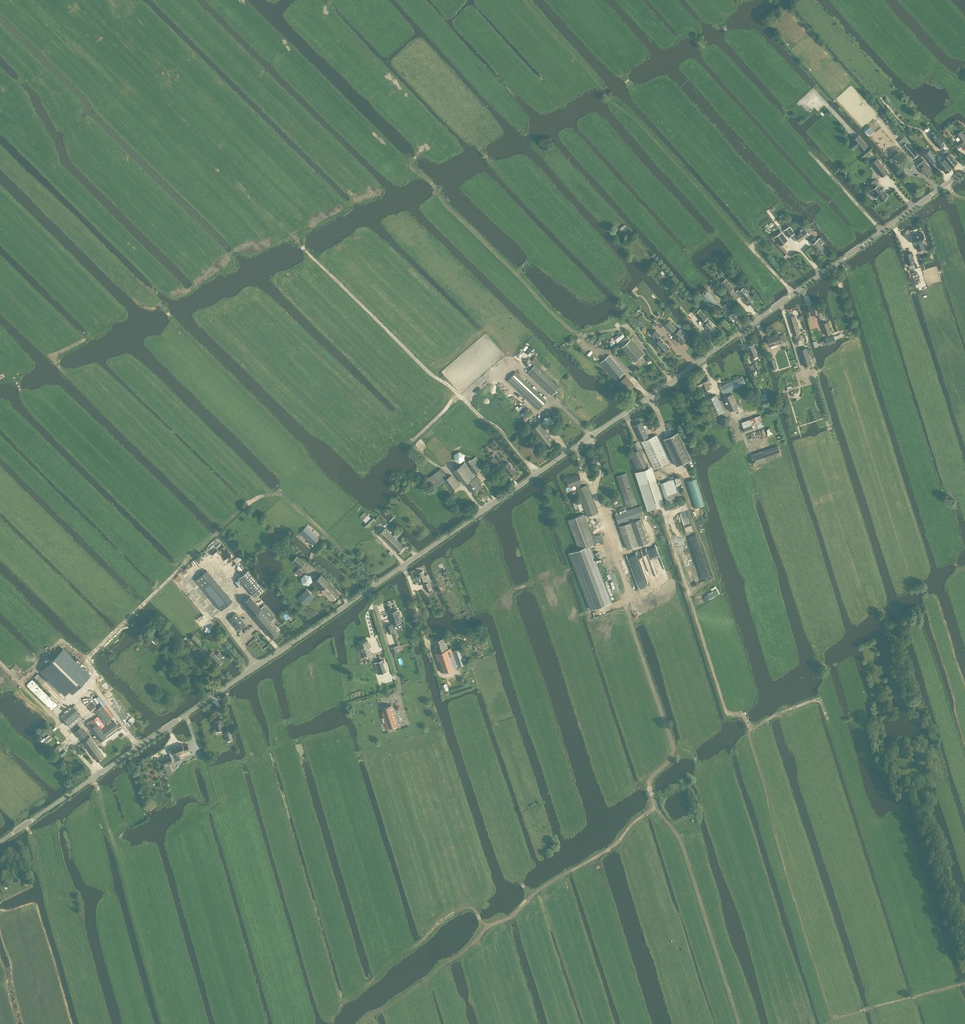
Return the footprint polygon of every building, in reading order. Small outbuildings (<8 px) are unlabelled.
[(806,104),(811,109),(820,101),(816,96),(806,104)] [(947,137),(950,135),(946,128),(942,130),(947,137)] [(964,144),(964,146),(964,135),(962,130),(957,134),(961,139),(958,141),(957,140),(952,143),(957,151),(959,149),(958,148),(964,144)] [(944,144),(935,134),(931,137),(939,148),(944,144)] [(867,146),(858,135),(852,140),(853,140),(851,142),(856,148),(858,146),(861,151),(867,146)] [(918,154),(907,141),(904,137),(899,141),(902,145),(913,158),(918,154)] [(940,154),(944,159),(945,159),(951,167),(954,165),(954,166),(957,163),(956,163),(957,162),(946,149),(940,154)] [(932,163),(937,160),(929,150),(925,154),(932,163)] [(899,151),(893,155),(900,163),(905,158),(899,151)] [(871,163),(882,176),(888,171),(877,158),(871,163)] [(924,159),(917,165),(920,168),(926,176),(933,170),(925,160),(924,159)] [(952,167),(951,167),(945,159),(944,159),(939,164),(946,172),(947,172),(950,170),(949,169),(952,167)] [(883,190),(883,189),(884,189),(884,188),(883,187),(882,187),(882,188),(879,184),(878,184),(876,181),(875,180),(874,180),(873,180),(872,180),(872,181),(871,182),(871,183),(871,184),(872,184),(874,187),(872,189),(875,193),(873,194),(877,198),(878,197),(881,201),(888,195),(884,191),(883,190)] [(789,237),(794,233),(789,226),(784,230),(789,237)] [(821,244),(824,242),(825,240),(821,236),(816,240),(815,239),(815,236),(811,234),(810,233),(811,232),(808,227),(794,237),(798,242),(807,235),(809,237),(809,240),(813,241),(814,243),(812,244),(822,255),(827,251),(821,244)] [(781,245),(788,240),(782,232),(775,237),(781,245)] [(923,233),(912,237),(914,244),(915,244),(918,250),(924,248),(922,242),(925,240),(923,233)] [(911,252),(904,255),(908,265),(914,263),(911,252)] [(911,273),(913,279),(914,279),(915,282),(916,282),(915,278),(917,278),(919,278),(917,271),(911,273)] [(734,288),(726,278),(721,282),(729,292),(734,288)] [(743,287),(740,290),(739,288),(736,291),(742,298),(743,297),(750,304),(754,300),(743,287)] [(717,300),(709,292),(709,291),(706,293),(704,291),(699,295),(705,302),(708,300),(712,304),(717,300)] [(731,313),(730,314),(736,320),(741,316),(735,310),(736,309),(728,301),(724,305),(731,313)] [(813,314),(814,314),(815,317),(823,315),(821,308),(819,309),(817,304),(811,305),(813,314)] [(700,309),(697,311),(695,313),(697,316),(702,322),(703,321),(705,323),(703,325),(707,329),(708,328),(713,334),(717,330),(712,324),(700,309)] [(795,315),(788,317),(794,335),(800,333),(795,315)] [(669,320),(664,325),(671,332),(673,330),(675,332),(674,333),(682,342),(684,340),(685,340),(687,339),(687,337),(688,337),(683,331),(683,330),(681,329),(680,329),(680,328),(677,330),(675,328),(676,328),(669,320)] [(832,333),(828,321),(822,324),(826,335),(832,333)] [(656,330),(651,334),(656,339),(657,338),(658,340),(655,343),(656,344),(656,345),(657,346),(658,347),(663,352),(663,351),(664,351),(666,350),(666,349),(668,347),(661,338),(660,338),(659,336),(660,335),(656,330)] [(770,346),(782,342),(787,341),(785,334),(780,335),(779,333),(767,337),(770,346)] [(800,334),(795,335),(795,341),(797,345),(803,344),(804,338),(800,334)] [(621,340),(619,342),(620,343),(621,344),(622,346),(621,346),(625,350),(634,362),(642,355),(644,354),(631,339),(630,339),(627,335),(624,338),(621,340)] [(833,335),(825,338),(825,339),(827,343),(835,340),(833,335)] [(752,357),(758,354),(754,344),(747,346),(752,357)] [(616,380),(625,372),(609,355),(601,362),(616,380)] [(559,387),(536,366),(535,365),(528,373),(552,395),(559,387)] [(508,381),(534,405),(538,409),(547,400),(516,371),(508,381)] [(701,385),(704,390),(710,387),(708,382),(710,381),(707,374),(696,379),(699,386),(701,385)] [(626,375),(621,380),(619,378),(617,380),(619,382),(618,382),(626,391),(634,385),(629,379),(626,375)] [(720,386),(725,396),(723,397),(730,411),(739,406),(732,393),(731,390),(746,383),(742,375),(720,386)] [(706,399),(714,415),(724,411),(716,394),(706,399)] [(511,418),(519,412),(506,396),(499,401),(506,409),(505,410),(511,418)] [(525,421),(534,414),(531,410),(522,417),(525,421)] [(720,423),(724,427),(730,424),(730,419),(725,415),(720,418),(720,423)] [(542,423),(546,427),(552,426),(553,425),(556,423),(554,421),(555,421),(551,416),(545,417),(542,423)] [(540,422),(537,424),(534,420),(530,423),(533,426),(532,427),(533,428),(532,429),(544,444),(540,447),(544,452),(545,451),(546,450),(547,449),(556,442),(540,422)] [(746,420),(741,422),(745,432),(753,429),(752,425),(748,426),(746,420)] [(649,438),(649,436),(642,422),(633,426),(640,440),(641,440),(641,441),(655,469),(670,462),(656,434),(649,438)] [(678,432),(664,438),(677,466),(691,459),(678,432)] [(631,453),(630,454),(637,471),(645,468),(648,467),(644,459),(637,442),(633,444),(636,451),(631,453)] [(416,444),(413,448),(420,456),(424,452),(416,444)] [(752,461),(755,460),(757,464),(782,455),(778,445),(750,455),(752,461)] [(454,454),(454,460),(460,463),(465,460),(465,454),(459,451),(454,454)] [(500,463),(494,456),(494,455),(492,453),(488,457),(490,459),(496,467),(500,463)] [(468,462),(471,467),(476,473),(484,467),(476,456),(468,462)] [(465,484),(466,483),(473,493),(483,487),(475,476),(464,462),(454,469),(465,484)] [(516,471),(508,462),(502,467),(506,471),(506,470),(511,475),(516,471)] [(459,486),(451,475),(448,477),(444,472),(441,468),(440,469),(428,477),(435,487),(445,480),(452,491),(459,486)] [(617,476),(625,501),(627,507),(637,503),(635,498),(627,472),(617,476)] [(577,488),(581,500),(585,509),(588,516),(598,513),(587,484),(581,487),(579,483),(582,482),(579,473),(566,478),(569,486),(576,484),(577,485),(578,488),(577,488)] [(675,478),(658,483),(663,501),(665,500),(666,504),(685,498),(680,484),(677,485),(675,478)] [(657,481),(640,486),(648,510),(649,510),(664,505),(663,501),(658,483),(657,481)] [(576,512),(585,509),(581,500),(573,503),(576,512)] [(644,515),(641,505),(615,514),(618,524),(644,515)] [(574,517),(567,519),(578,548),(568,552),(590,609),(591,609),(611,601),(612,601),(595,559),(596,559),(596,558),(594,554),(594,553),(590,545),(595,543),(584,513),(578,516),(574,517)] [(368,515),(363,520),(366,523),(369,526),(376,519),(375,518),(373,516),(371,518),(368,515)] [(631,521),(619,525),(627,549),(639,545),(631,521)] [(306,526),(306,527),(300,533),(311,543),(312,542),(314,544),(318,539),(316,537),(317,536),(306,526)] [(386,528),(379,534),(398,552),(404,546),(399,540),(396,538),(400,534),(397,531),(393,535),(386,528)] [(305,562),(298,556),(293,561),(301,568),(305,562)] [(294,572),(299,576),(303,572),(298,568),(294,572)] [(248,569),(238,577),(255,597),(264,588),(248,569)] [(233,601),(213,578),(207,570),(195,579),(221,610),(233,601)] [(426,582),(431,580),(428,574),(425,575),(423,570),(418,573),(419,574),(416,576),(418,580),(420,579),(421,581),(424,580),(426,582)] [(305,574),(301,578),(302,583),(308,585),(312,581),(311,575),(305,574)] [(321,574),(313,582),(321,591),(326,596),(331,600),(339,593),(329,583),(329,582),(321,574)] [(306,604),(311,599),(314,596),(306,589),(298,597),(306,604)] [(250,595),(241,602),(271,637),(279,631),(274,624),(269,619),(268,618),(272,615),(264,605),(260,608),(250,595)] [(221,610),(220,611),(234,629),(246,619),(232,601),(221,610)] [(399,613),(397,609),(389,612),(393,623),(391,624),(386,625),(389,633),(394,631),(392,626),(402,623),(401,621),(400,617),(401,617),(400,613),(399,613)] [(202,643),(194,634),(190,638),(199,646),(202,643)] [(444,637),(434,640),(436,645),(435,646),(437,652),(435,653),(441,672),(457,666),(453,652),(451,647),(449,648),(446,642),(445,642),(444,637)] [(361,646),(359,647),(360,651),(362,650),(364,654),(365,656),(372,654),(371,652),(372,652),(368,640),(360,642),(361,646)] [(396,645),(391,647),(395,658),(400,657),(396,645)] [(63,648),(41,670),(65,694),(70,690),(73,693),(90,675),(63,648)] [(453,652),(457,666),(464,664),(459,649),(453,652)] [(212,650),(207,655),(217,665),(222,660),(219,658),(222,655),(219,651),(216,654),(212,650)] [(379,667),(376,668),(378,674),(387,671),(383,660),(377,661),(379,667)] [(82,717),(73,705),(61,715),(70,727),(82,717)] [(102,705),(94,710),(104,723),(112,718),(102,705)] [(392,705),(383,708),(386,716),(384,717),(385,722),(387,721),(389,727),(398,725),(392,705)] [(223,733),(225,733),(227,743),(233,741),(230,729),(225,730),(224,728),(222,718),(213,720),(215,730),(222,728),(223,733)] [(92,719),(87,723),(90,728),(99,740),(118,726),(114,721),(102,729),(97,723),(93,719),(92,719)] [(43,732),(41,734),(43,736),(51,729),(49,727),(46,729),(45,726),(41,730),(43,732)] [(79,728),(75,732),(81,739),(87,734),(84,730),(82,731),(79,728)] [(90,736),(83,741),(97,760),(104,755),(90,736)] [(176,746),(180,754),(190,749),(188,744),(183,746),(182,743),(176,746)] [(180,754),(176,746),(170,748),(173,755),(171,756),(171,755),(162,759),(164,765),(181,758),(180,754)] [(173,772),(169,764),(164,766),(168,775),(173,772)]
